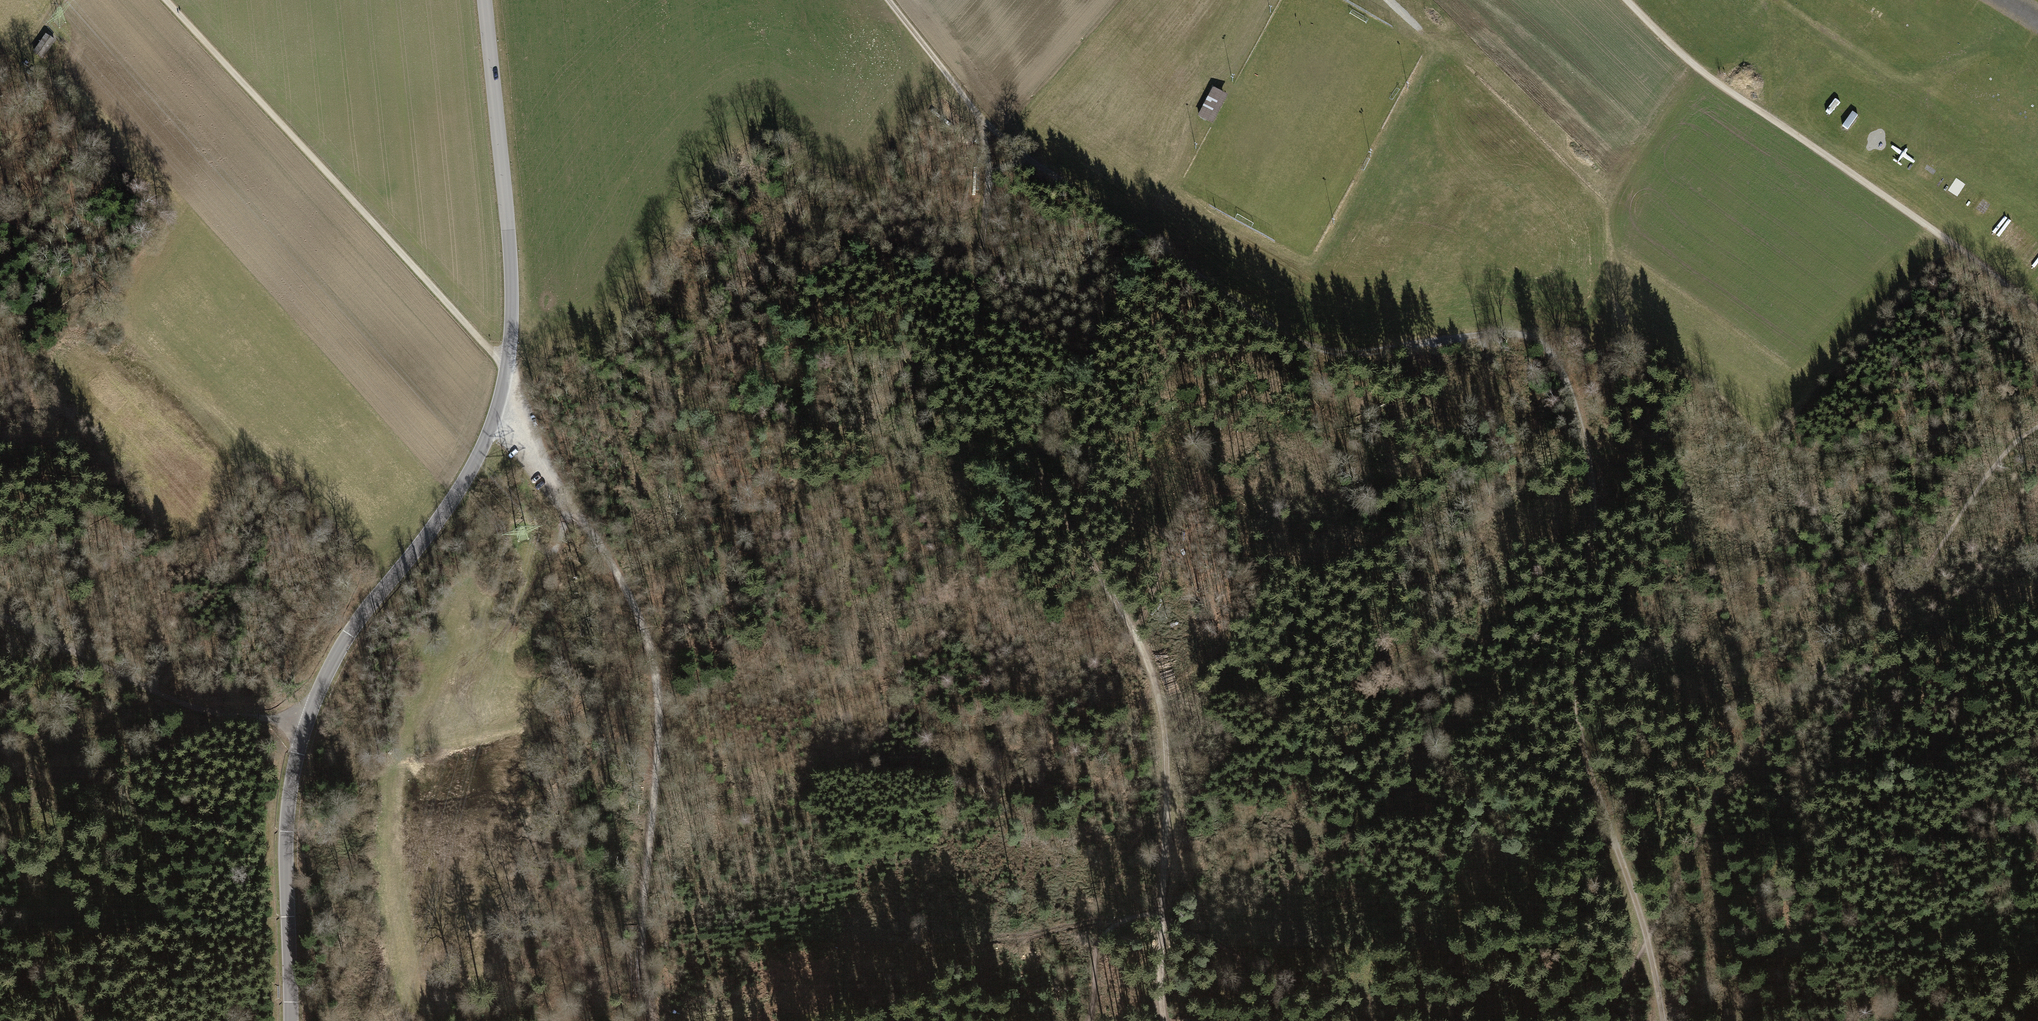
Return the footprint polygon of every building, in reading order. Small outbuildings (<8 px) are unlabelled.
[(60,38),(51,33),(36,56),(45,62),(60,38)] [(1210,89),(1193,121),(1209,129),(1226,98),(1210,89)]
